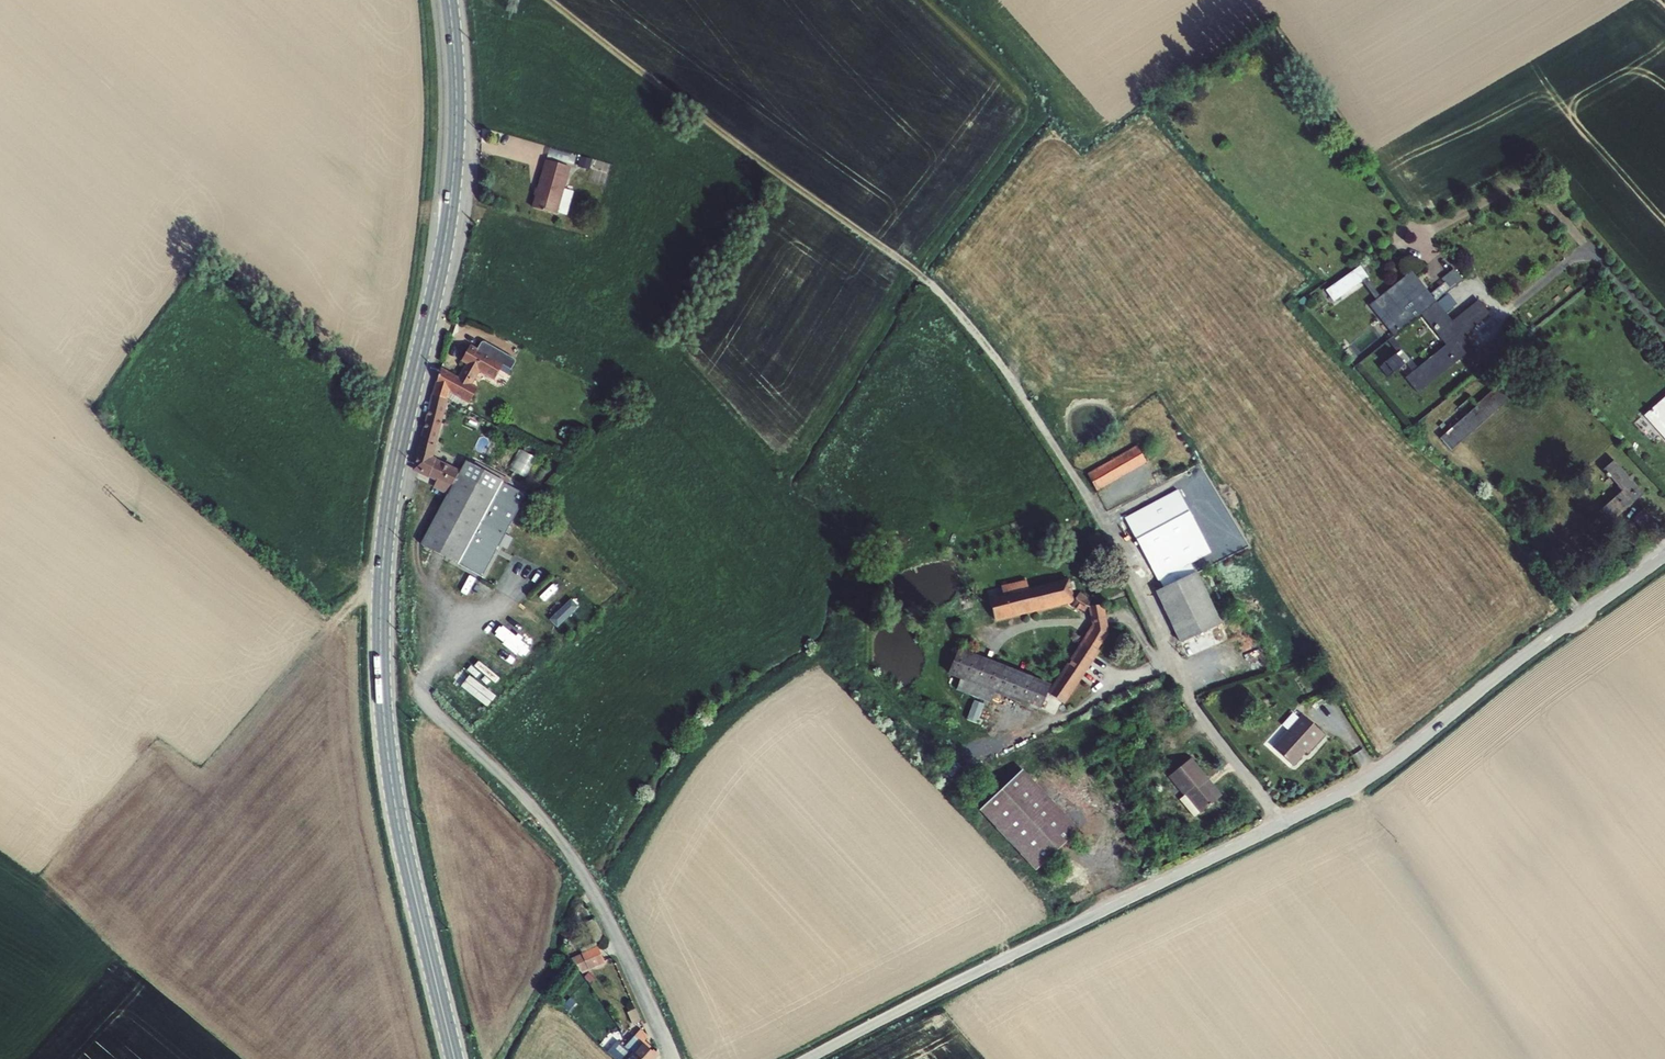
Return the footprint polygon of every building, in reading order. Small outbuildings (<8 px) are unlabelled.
[(576,157),(550,150),(547,159),(573,167),(576,157)] [(593,161),(581,157),(578,168),(590,171),(593,161)] [(572,168),(545,161),(537,190),(540,191),(539,197),(535,196),(532,208),(558,216),(558,214),(565,190),(572,168)] [(565,190),(558,214),(567,216),(574,192),(565,190)] [(1368,278),(1360,266),(1326,292),(1334,302),(1362,282),(1366,280),(1368,278)] [(1441,280),(1445,284),(1430,295),(1437,303),(1464,281),(1454,270),(1441,280)] [(1369,307),(1394,337),(1421,316),(1425,313),(1437,303),(1430,295),(1412,272),(1380,298),(1376,301),(1369,307)] [(1366,280),(1362,282),(1376,301),(1380,298),(1366,280)] [(1304,298),(1297,303),(1301,308),(1308,303),(1304,298)] [(1425,313),(1437,327),(1435,328),(1435,329),(1435,330),(1435,331),(1436,332),(1438,332),(1440,330),(1441,332),(1437,335),(1439,337),(1442,334),(1449,342),(1445,345),(1417,368),(1393,338),(1388,342),(1397,353),(1379,369),(1388,379),(1393,375),(1394,376),(1406,365),(1413,373),(1405,379),(1418,395),(1474,349),(1464,337),(1475,327),(1477,330),(1479,329),(1477,326),(1490,315),(1479,301),(1453,322),(1437,303),(1425,313)] [(1421,316),(1437,335),(1441,332),(1440,330),(1438,332),(1436,332),(1435,331),(1435,330),(1435,329),(1435,328),(1437,327),(1425,313),(1421,316)] [(1439,337),(1445,345),(1449,342),(1442,334),(1439,337)] [(469,402),(479,386),(473,383),(480,371),(495,379),(500,369),(508,374),(511,369),(512,369),(516,362),(516,361),(516,359),(516,358),(515,357),(513,357),(487,342),(486,341),(484,340),(483,341),(482,341),(481,342),(478,347),(471,343),(461,360),(466,363),(458,375),(442,366),(437,381),(436,380),(432,394),(447,399),(448,397),(450,391),(461,398),(469,402)] [(1477,356),(1487,368),(1506,353),(1496,341),(1477,356)] [(1476,406),(1441,437),(1451,449),(1509,400),(1496,385),(1475,405),(1476,406)] [(450,391),(448,397),(458,403),(461,398),(450,391)] [(449,399),(447,399),(432,394),(431,394),(413,469),(429,477),(430,477),(437,480),(434,487),(447,494),(447,493),(448,493),(461,469),(437,458),(437,456),(434,455),(449,399)] [(1644,414),(1664,438),(1664,396),(1644,414)] [(1137,444),(1088,472),(1097,490),(1146,460),(1137,444)] [(515,469),(528,474),(537,453),(523,448),(515,469)] [(1614,458),(1602,469),(1622,489),(1599,511),(1610,523),(1644,493),(1614,458)] [(448,493),(447,493),(447,494),(420,544),(483,578),(528,493),(466,460),(461,469),(448,493)] [(1177,489),(1125,517),(1158,580),(1159,580),(1192,562),(1211,552),(1177,489)] [(1192,562),(1159,580),(1163,587),(1196,571),(1192,562)] [(1163,587),(1156,590),(1180,642),(1222,623),(1196,571),(1163,587)] [(1069,606),(1083,613),(1091,599),(1078,592),(1073,599),(1073,594),(1069,577),(1028,587),(1026,579),(1001,585),(1003,593),(988,597),(995,621),(1070,603),(1069,606)] [(573,600),(572,598),(550,619),(557,627),(580,606),(576,603),(573,600)] [(1104,603),(1088,606),(1091,624),(1109,632),(1104,603)] [(1048,692),(1065,703),(1100,651),(1097,649),(1109,632),(1091,624),(1068,660),(1070,661),(1068,663),(1067,662),(1048,692)] [(1050,683),(959,647),(948,673),(959,678),(956,689),(990,703),(995,692),(1040,710),(1050,683)] [(473,674),(465,685),(491,705),(499,695),(473,674)] [(984,704),(974,700),(967,720),(976,723),(984,704)] [(1282,725),(1288,730),(1299,717),(1293,712),(1282,725)] [(1301,755),(1305,751),(1306,752),(1308,753),(1325,735),(1302,714),(1299,717),(1288,730),(1272,747),(1294,766),(1302,756),(1301,755)] [(1191,757),(1168,776),(1184,795),(1185,795),(1200,813),(1220,797),(1207,781),(1209,779),(1191,757)] [(1081,830),(1025,770),(981,812),(1036,871),(1081,830)] [(1222,795),(1209,779),(1207,781),(1220,797),(1222,795)] [(1185,795),(1184,795),(1179,799),(1194,817),(1200,813),(1185,795)] [(604,938),(594,918),(586,922),(596,942),(604,938)] [(580,949),(582,953),(598,946),(596,942),(580,949)] [(571,958),(581,972),(588,968),(588,969),(605,962),(608,961),(606,957),(603,958),(598,946),(582,953),(581,954),(571,958)] [(595,977),(589,972),(584,977),(585,979),(590,983),(595,977)] [(571,997),(562,1006),(568,1011),(576,1003),(571,997)] [(635,1009),(627,1012),(633,1025),(641,1021),(635,1009)] [(638,1058),(656,1058),(658,1056),(649,1049),(643,1043),(644,1041),(648,1036),(641,1029),(634,1036),(624,1047),(638,1058)] [(624,1047),(617,1041),(607,1052),(616,1058),(638,1058),(624,1047)]
